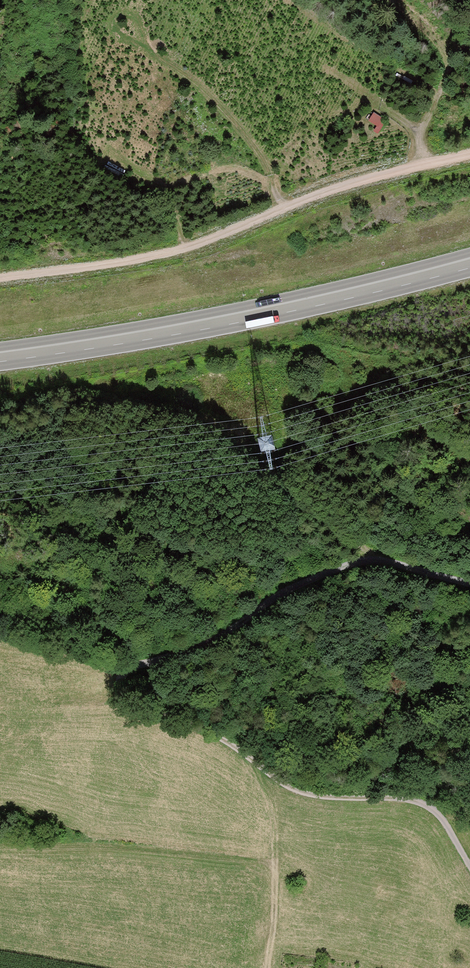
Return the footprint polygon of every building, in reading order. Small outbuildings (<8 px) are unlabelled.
[(377,115),(371,124),(382,132),(388,123),(377,115)]
